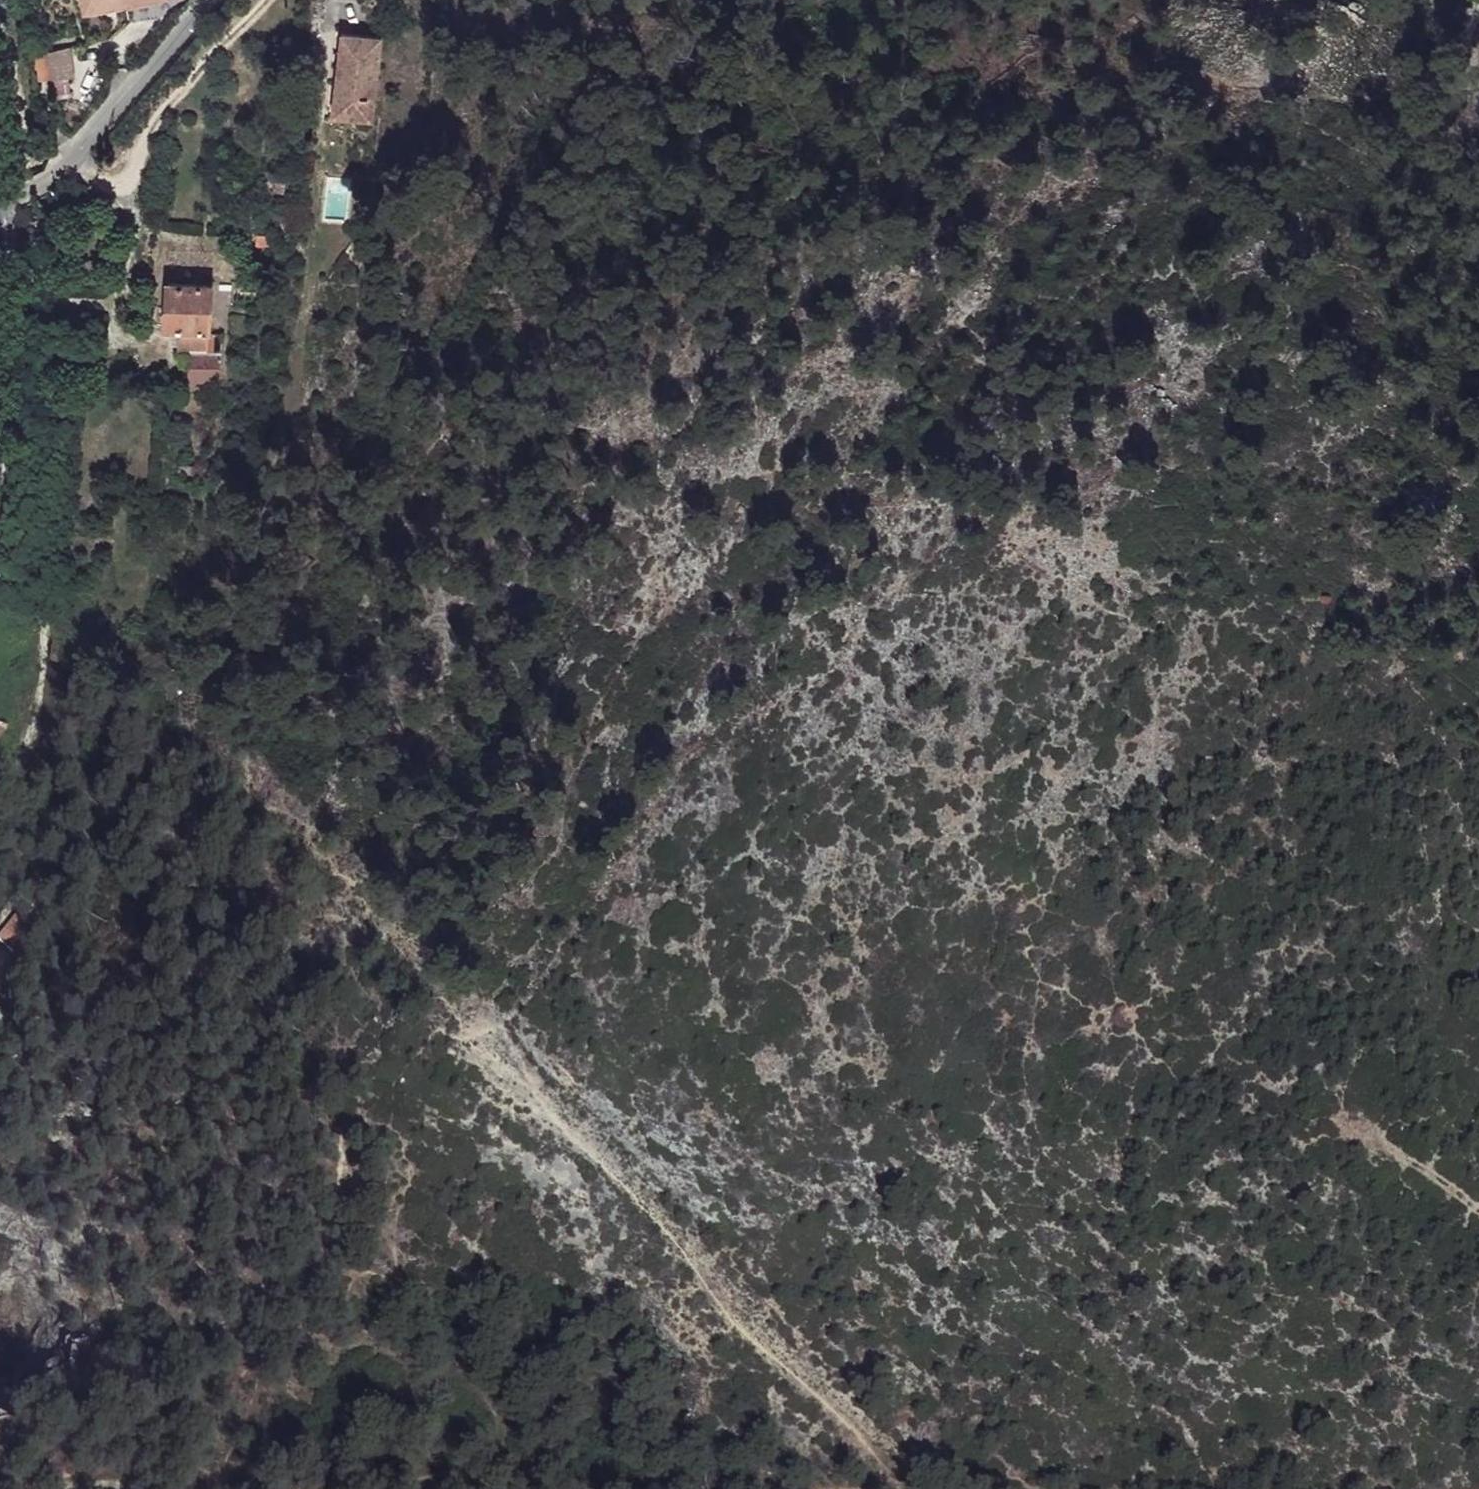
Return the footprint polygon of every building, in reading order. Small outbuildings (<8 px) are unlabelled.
[(84,13),(126,5),(126,0),(82,0),(84,13)] [(342,34),(332,117),(372,121),(382,39),(342,34)] [(53,78),(54,80),(74,77),(71,48),(51,52),(53,78)] [(37,54),(39,80),(53,78),(51,52),(37,54)] [(284,194),(285,184),(274,183),(273,193),(284,194)] [(272,248),(273,238),(256,237),(255,247),(272,248)] [(189,353),(189,368),(221,369),(221,354),(208,353),(209,331),(211,331),(212,285),(167,283),(166,329),(179,330),(178,352),(189,353)] [(220,383),(221,369),(189,368),(188,382),(220,383)] [(181,467),(180,477),(194,478),(203,479),(203,474),(211,474),(211,469),(181,467)]
